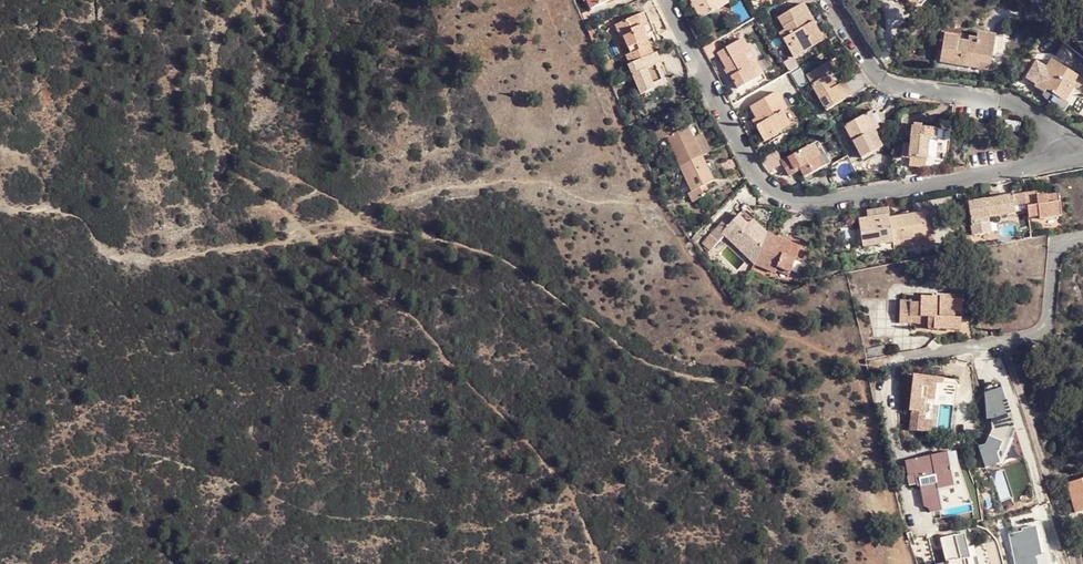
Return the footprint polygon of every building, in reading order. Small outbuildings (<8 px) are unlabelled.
[(592,10),(611,1),(611,0),(587,0),(592,10)] [(693,5),(695,4),(703,18),(723,6),(721,0),(690,0),(693,5)] [(695,4),(693,5),(701,19),(703,18),(695,4)] [(811,26),(815,23),(805,5),(801,7),(811,26)] [(790,38),(785,41),(795,58),(815,48),(811,41),(822,35),(815,23),(811,26),(801,7),(780,18),(787,32),(790,38)] [(632,65),(655,56),(648,37),(656,33),(648,13),(617,27),(623,41),(626,40),(632,54),(628,57),(632,65)] [(782,35),(785,41),(790,38),(787,32),(782,35)] [(811,41),(815,48),(826,42),(822,35),(811,41)] [(957,44),(957,38),(943,36),(939,65),(977,69),(978,62),(990,64),(991,58),(998,58),(999,58),(1002,38),(977,35),(976,40),(975,47),(957,44)] [(976,40),(957,38),(957,44),(975,47),(976,40)] [(745,39),(719,53),(741,92),(760,81),(758,78),(764,75),(745,39)] [(714,44),(705,50),(710,62),(718,57),(715,52),(718,51),(714,44)] [(632,65),(630,66),(642,96),(657,90),(659,94),(673,88),(659,54),(655,56),(632,65)] [(793,57),(784,61),(788,70),(797,66),(793,57)] [(978,62),(977,69),(996,71),(998,58),(991,58),(990,64),(978,62)] [(832,63),(838,74),(841,73),(835,62),(832,63)] [(1038,88),(1049,95),(1051,91),(1057,95),(1058,96),(1064,100),(1073,85),(1077,87),(1082,78),(1056,62),(1038,88)] [(825,113),(851,99),(844,84),(838,74),(832,63),(806,78),(825,113)] [(844,84),(851,99),(867,90),(859,76),(844,84)] [(1073,85),(1064,100),(1070,104),(1080,89),(1077,87),(1073,85)] [(759,126),(754,129),(761,143),(771,138),(770,135),(777,131),(778,133),(788,128),(777,108),(783,106),(777,94),(751,109),(755,118),(759,126)] [(1064,100),(1058,96),(1053,104),(1068,114),(1073,106),(1070,104),(1064,100)] [(777,108),(788,128),(792,125),(783,106),(777,108)] [(879,128),(885,125),(878,111),(872,114),(879,128)] [(884,148),(878,135),(876,130),(879,128),(872,114),(847,125),(864,157),(884,148)] [(750,121),(754,129),(759,126),(755,118),(750,121)] [(1023,129),(1024,120),(1009,119),(1008,127),(1023,129)] [(670,138),(684,167),(704,156),(713,152),(704,134),(702,135),(692,140),(686,130),(683,131),(680,125),(671,129),(670,128),(658,134),(662,142),(670,138)] [(692,140),(702,135),(697,125),(686,130),(692,140)] [(876,130),(878,135),(882,133),(885,129),(885,125),(879,128),(876,130)] [(931,139),(938,140),(939,130),(915,128),(913,145),(907,145),(905,157),(928,160),(931,139)] [(771,138),(761,143),(763,147),(781,139),(778,133),(777,131),(770,135),(771,138)] [(937,143),(938,140),(931,139),(928,160),(936,160),(937,143)] [(821,142),(789,159),(796,171),(801,168),(802,172),(806,179),(833,164),(821,142)] [(704,156),(684,167),(696,192),(692,194),(696,203),(707,197),(705,192),(703,187),(709,184),(723,178),(716,161),(708,165),(704,156)] [(725,175),(740,170),(734,159),(720,164),(725,175)] [(791,178),(798,175),(796,171),(789,159),(782,163),(791,178)] [(712,190),(709,184),(703,187),(705,192),(712,190)] [(988,195),(990,202),(1001,200),(1000,193),(988,195)] [(1028,211),(1030,221),(1041,219),(1041,222),(1063,219),(1059,196),(1038,199),(1037,194),(1026,196),(1028,211)] [(1028,211),(1026,196),(1026,195),(1001,200),(990,202),(969,205),(975,238),(993,234),(991,218),(1028,211)] [(893,245),(890,221),(889,210),(868,214),(869,220),(860,221),(864,249),(893,245)] [(900,220),(890,221),(893,245),(928,239),(926,225),(930,224),(928,210),(924,211),(924,216),(900,220)] [(900,215),(900,220),(924,216),(924,211),(900,215)] [(758,261),(768,236),(744,213),(732,225),(726,219),(710,237),(718,244),(724,237),(756,267),(758,261)] [(777,239),(768,236),(758,261),(778,269),(779,268),(781,264),(793,269),(803,245),(778,235),(777,239)] [(718,244),(710,237),(702,245),(709,253),(718,244)] [(781,264),(779,268),(792,272),(793,269),(781,264)] [(914,297),(914,295),(904,295),(904,321),(916,322),(916,320),(916,314),(933,315),(931,322),(932,324),(934,328),(955,329),(956,316),(949,316),(945,315),(946,298),(937,297),(937,295),(926,295),(926,298),(914,297)] [(866,348),(867,356),(882,353),(880,345),(866,348)] [(935,380),(911,379),(911,416),(914,415),(913,434),(934,435),(934,423),(924,423),(925,402),(934,402),(935,380)] [(978,443),(983,465),(1019,456),(1000,382),(980,387),(993,439),(978,443)] [(947,515),(969,511),(958,448),(902,458),(906,485),(920,483),(925,511),(946,507),(947,515)] [(1079,512),(1082,511),(1082,480),(1071,483),(1079,512)] [(970,549),(966,535),(941,541),(947,563),(982,563),(980,558),(973,560),(969,561),(966,551),(970,549)]
